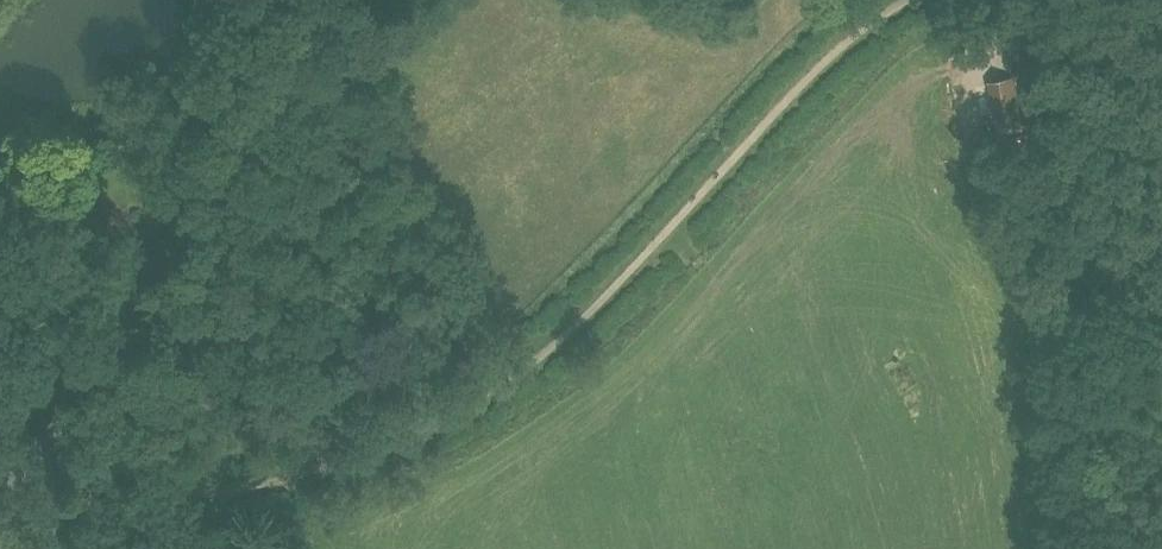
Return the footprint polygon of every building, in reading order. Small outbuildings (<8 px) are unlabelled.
[(1013,77),(986,82),(996,131),(1024,122),(1013,77)]
